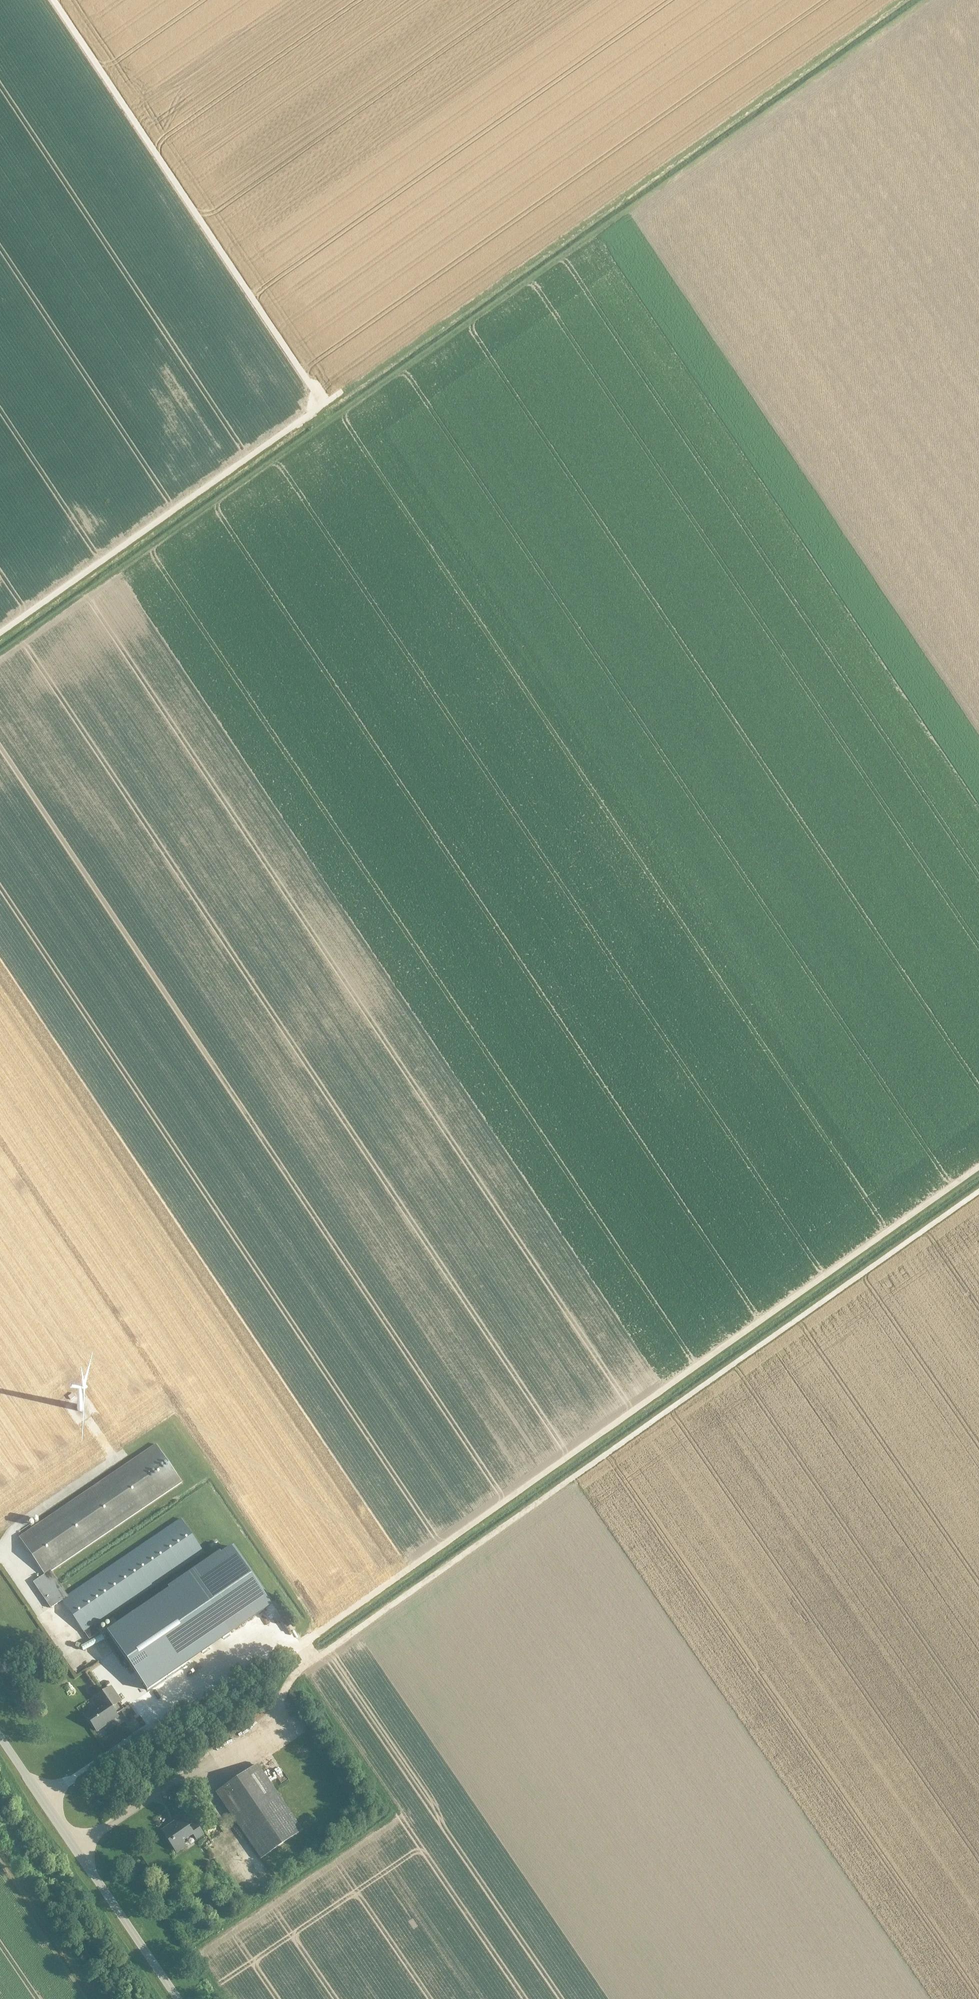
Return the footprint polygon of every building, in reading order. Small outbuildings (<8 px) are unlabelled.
[(85,1633),(90,1640),(100,1633),(95,1626),(204,1552),(181,1519),(68,1596),(51,1571),(182,1482),(156,1444),(19,1538),(45,1575),(33,1582),(51,1608),(62,1601),(85,1633)] [(232,1547),(108,1631),(148,1690),(231,1634),(229,1632),(271,1604),(232,1547)] [(117,1715),(124,1710),(119,1702),(121,1701),(111,1687),(94,1698),(99,1705),(85,1714),(97,1731),(106,1725),(105,1723),(109,1721),(110,1722),(118,1717),(117,1715)] [(258,1766),(217,1793),(261,1857),(301,1830),(258,1766)] [(182,1817),(162,1831),(177,1852),(186,1846),(183,1841),(193,1834),(196,1839),(204,1834),(196,1822),(189,1827),(182,1817)]
